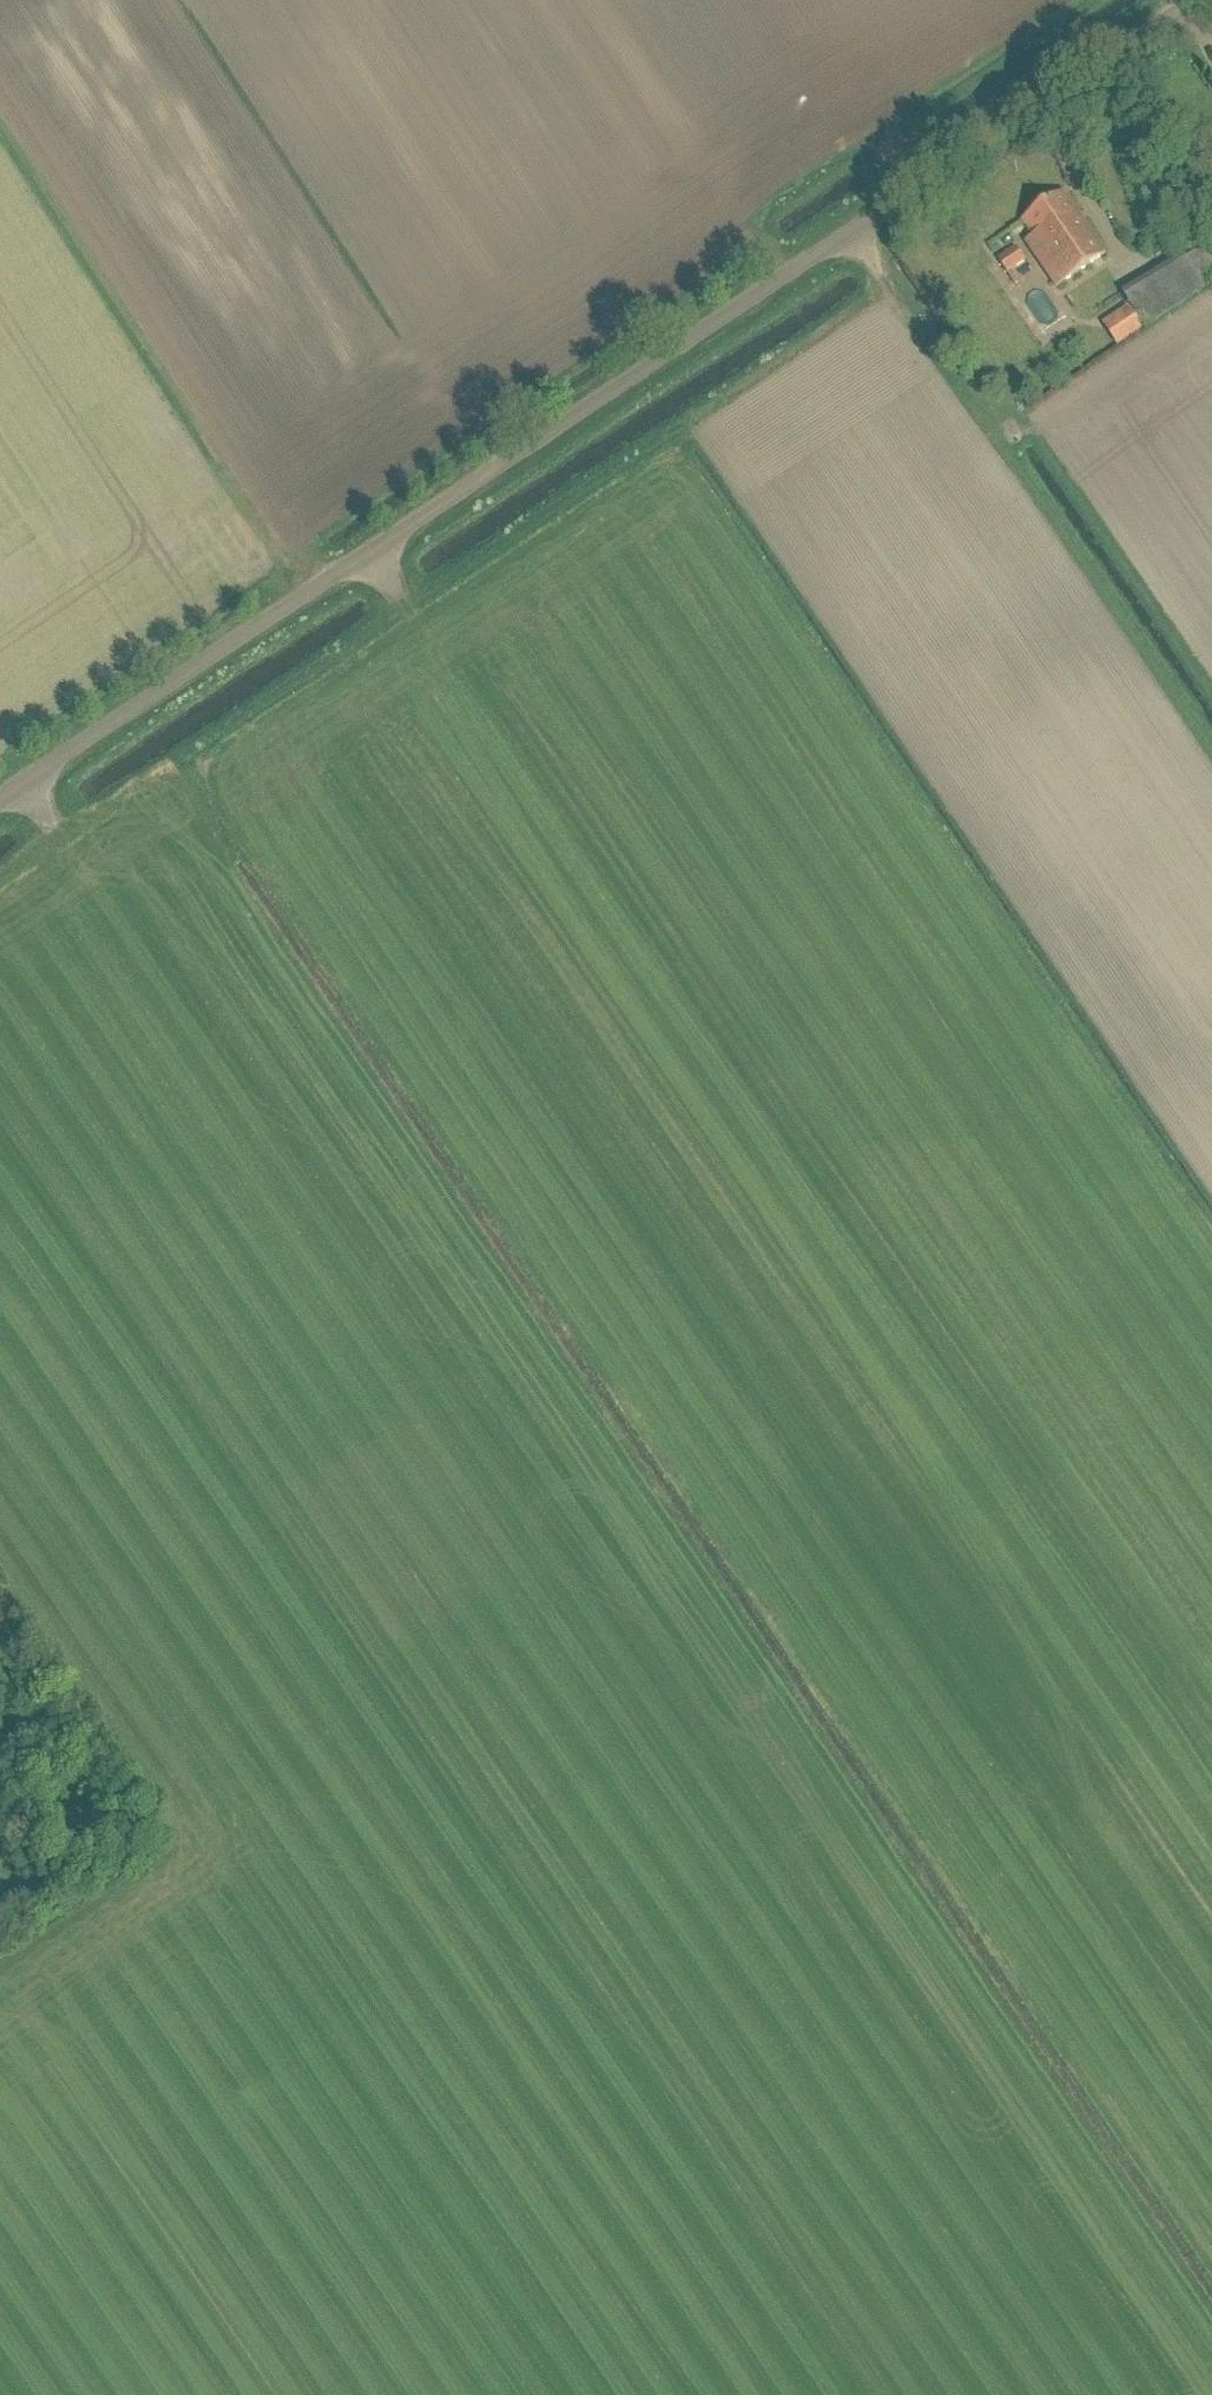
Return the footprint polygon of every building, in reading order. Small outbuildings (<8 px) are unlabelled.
[(1056,288),(1106,254),(1065,193),(1022,222),(1032,238),(1025,242),(1056,288)] [(1211,285),(1211,235),(1122,292),(1144,328),(1211,285)] [(1008,273),(1027,261),(1017,246),(998,258),(1008,273)]
